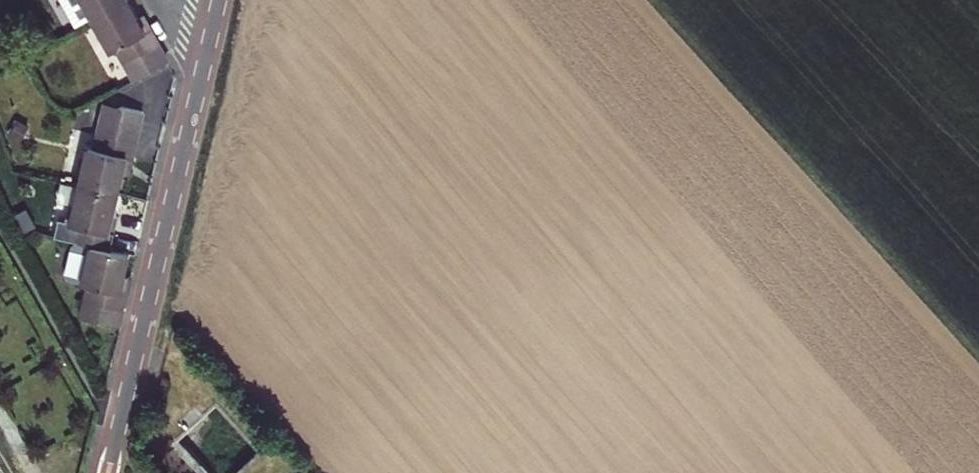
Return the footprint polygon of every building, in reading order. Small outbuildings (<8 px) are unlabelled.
[(93,18),(83,0),(62,0),(77,27),(93,18)] [(93,18),(124,0),(83,0),(93,18)] [(128,0),(124,0),(93,18),(113,52),(117,49),(135,81),(169,61),(151,29),(146,32),(138,18),(128,0)] [(146,32),(151,29),(148,24),(143,15),(138,18),(146,32)] [(81,185),(119,195),(123,173),(127,157),(133,159),(144,113),(123,108),(103,116),(95,149),(89,148),(81,185)] [(123,173),(129,174),(131,164),(133,159),(127,157),(123,173)] [(119,195),(81,185),(76,206),(70,205),(66,221),(59,219),(55,237),(92,245),(111,250),(115,232),(110,231),(113,216),(119,195)] [(110,231),(115,232),(117,224),(119,217),(113,216),(110,231)] [(125,275),(130,254),(111,250),(92,245),(83,283),(88,284),(81,316),(118,325),(126,292),(121,291),(125,275)] [(121,291),(126,292),(128,284),(130,277),(125,275),(121,291)]
